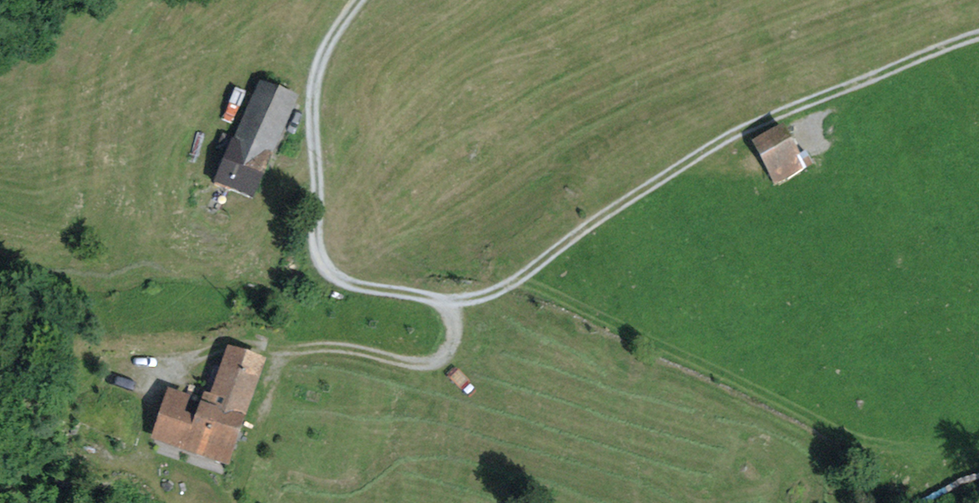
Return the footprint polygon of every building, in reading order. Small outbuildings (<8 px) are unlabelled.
[(296,107),(261,92),(220,187),(255,202),(296,107)] [(781,133),(757,146),(776,182),(801,168),(781,133)] [(169,390),(153,434),(227,460),(263,360),(230,348),(213,397),(205,394),(202,402),(169,390)]
